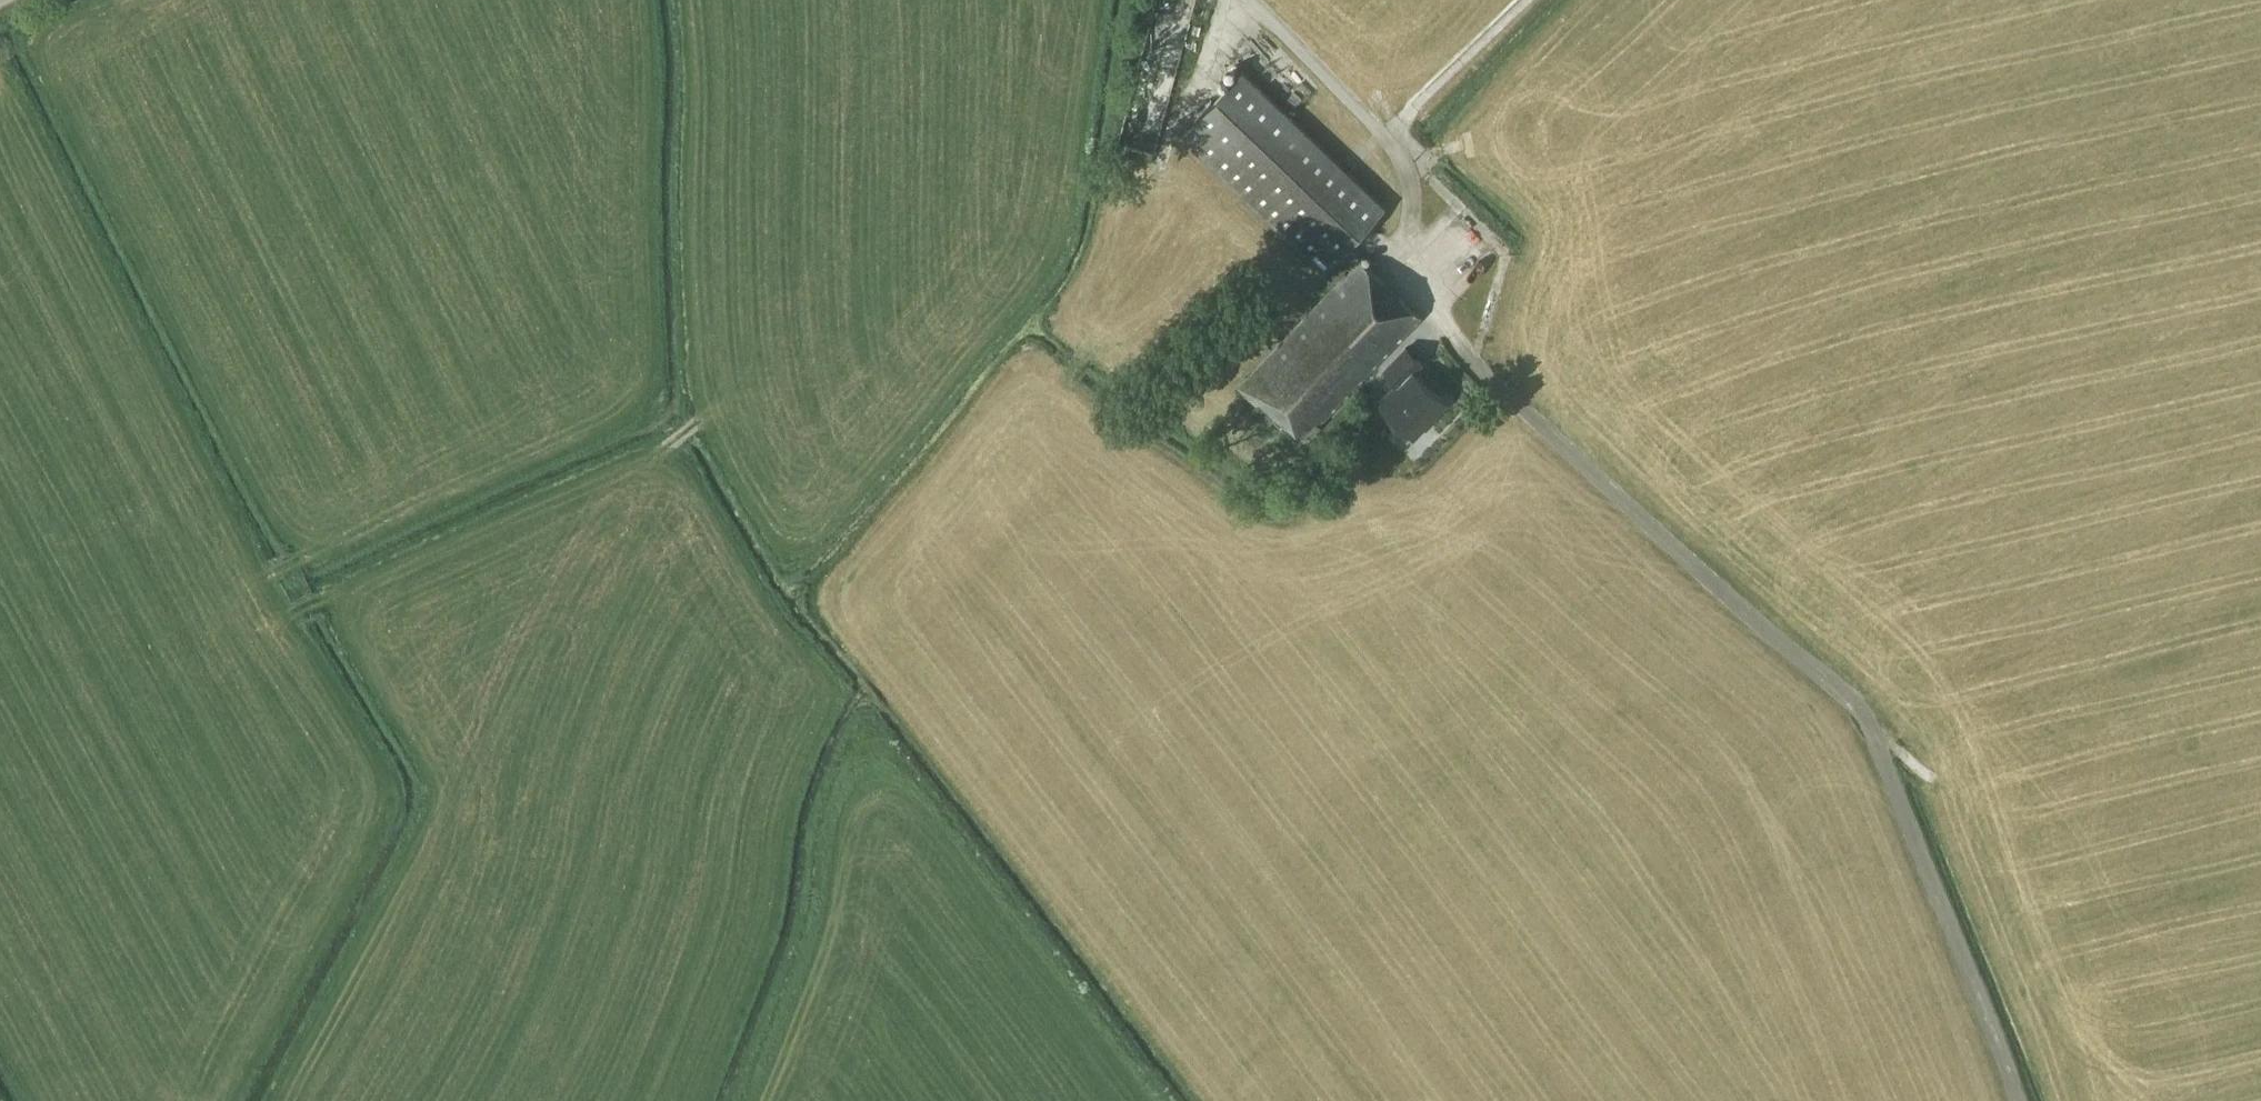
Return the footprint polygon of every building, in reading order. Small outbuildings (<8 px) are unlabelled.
[(1385,205),(1242,70),(1180,136),(1335,283),(1238,385),(1257,402),(1254,405),(1270,420),(1273,416),(1295,437),(1303,429),(1309,435),(1422,315),(1348,245),(1385,205)] [(1423,363),(1405,346),(1382,369),(1395,382),(1376,402),(1413,439),(1449,402),(1416,370),(1423,363)]
